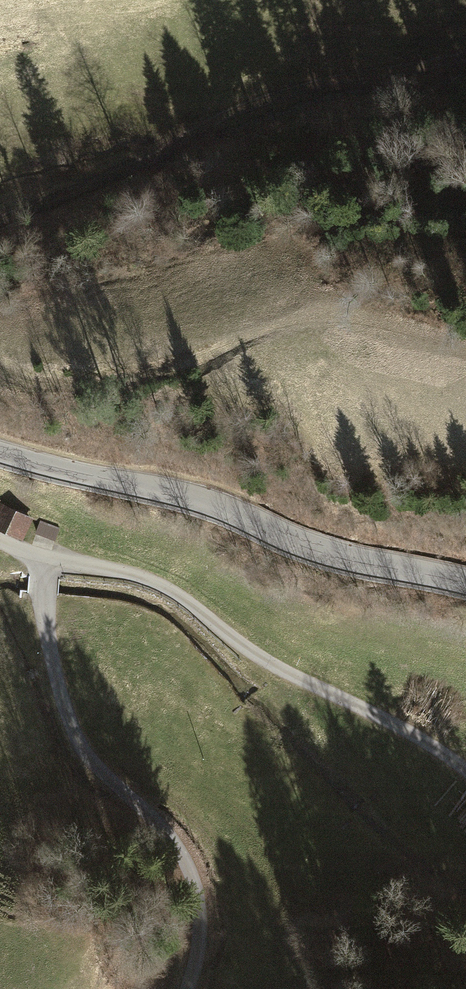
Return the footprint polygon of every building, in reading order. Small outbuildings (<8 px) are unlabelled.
[(13,506),(3,528),(21,537),(32,515),(13,506)] [(59,527),(38,520),(34,531),(55,539),(59,527)]
